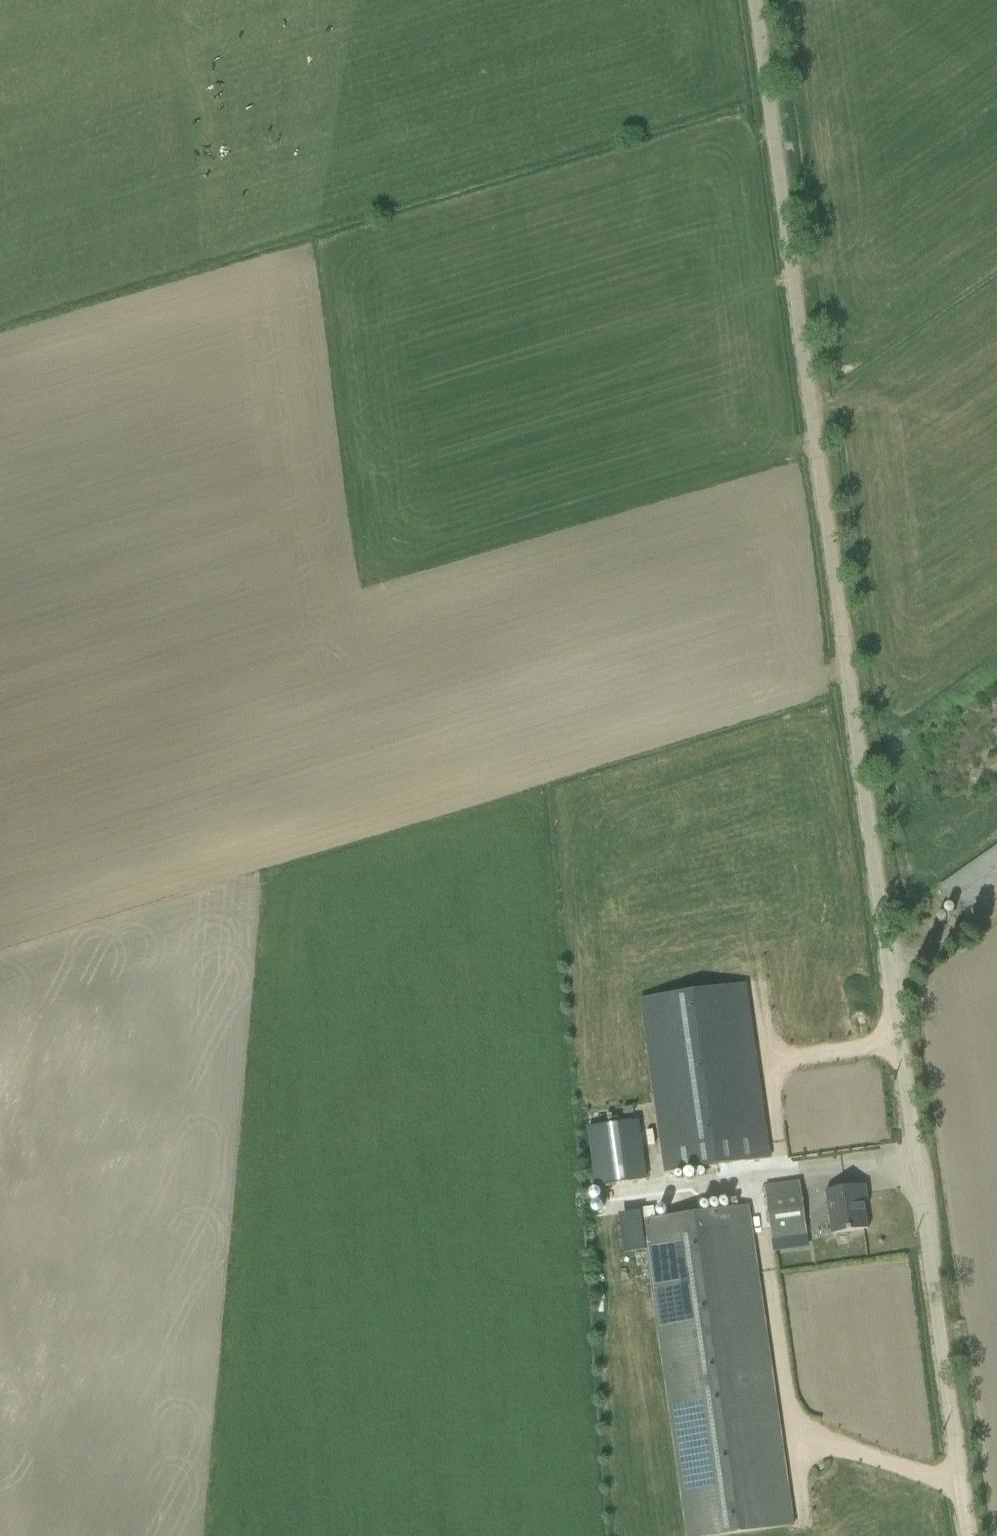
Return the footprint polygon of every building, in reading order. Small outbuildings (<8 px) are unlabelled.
[(769,1156),(744,983),(638,998),(663,1171),(769,1156)] [(647,1177),(639,1119),(588,1127),(597,1185),(647,1177)] [(781,1243),(815,1240),(809,1185),(775,1188),(781,1243)] [(831,1233),(868,1229),(862,1186),(826,1191),(831,1233)] [(745,1200),(637,1216),(686,1535),(690,1535),(794,1520),(745,1200)]
